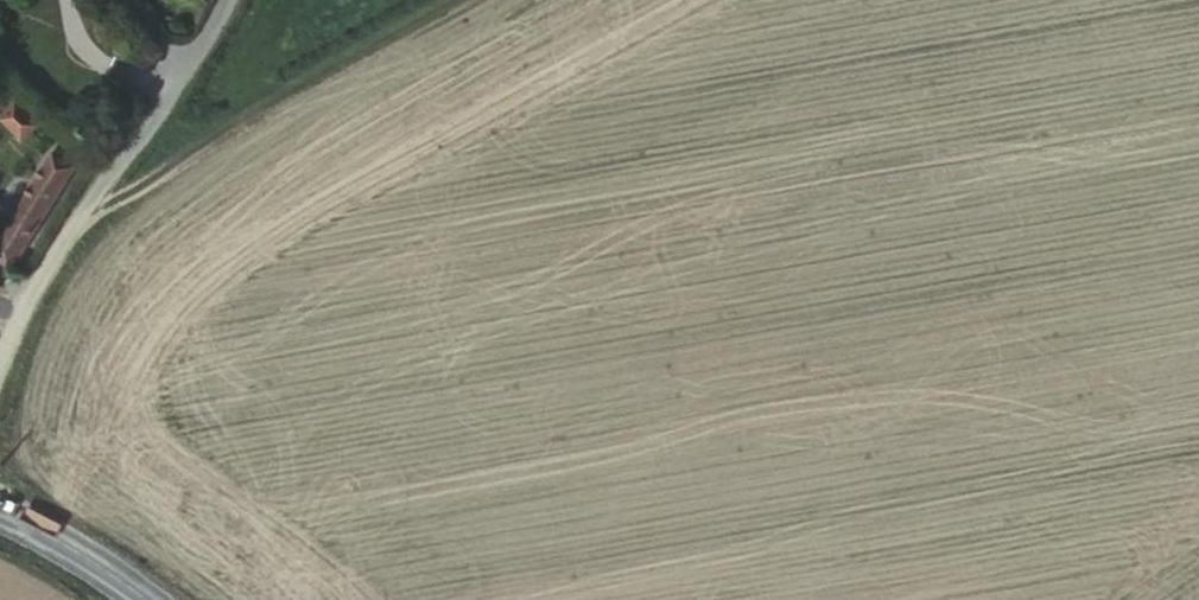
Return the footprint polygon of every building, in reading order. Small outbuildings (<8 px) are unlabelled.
[(9,18),(28,0),(0,0),(0,7),(9,18)] [(35,138),(13,119),(0,133),(0,134),(22,154),(35,138)] [(76,182),(53,167),(0,255),(0,271),(15,281),(76,182)]
